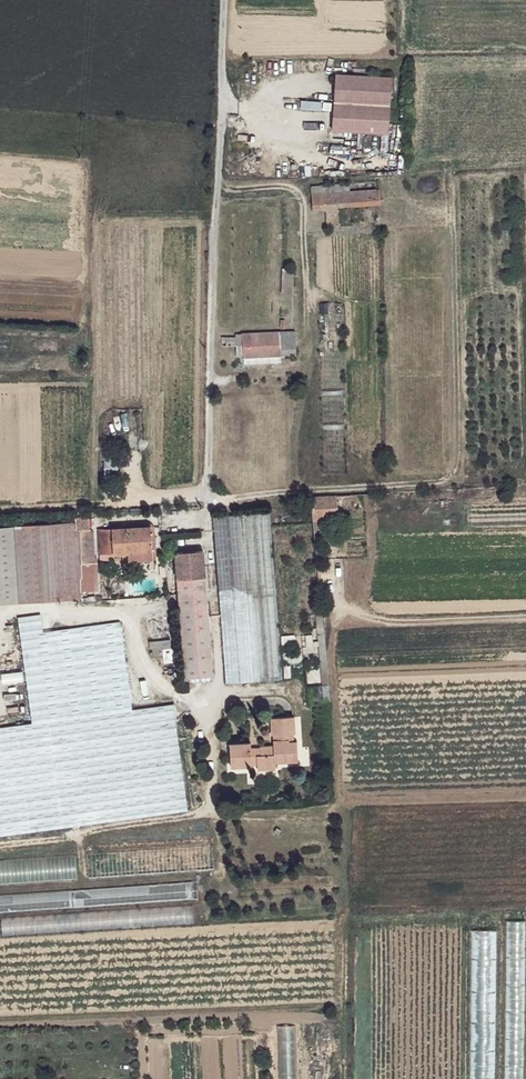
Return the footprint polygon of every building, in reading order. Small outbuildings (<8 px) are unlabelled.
[(392,81),(337,78),(335,136),(389,138),(392,81)] [(327,186),(313,187),(314,195),(327,195),(327,186)] [(327,195),(314,195),(315,211),(323,211),(339,210),(382,207),(382,192),(327,195)] [(297,270),(285,270),(284,295),(297,296),(297,270)] [(286,337),(282,339),(282,347),(295,347),(295,341),(294,338),(290,336),(286,337)] [(282,339),(245,340),(245,359),(282,358),(282,347),(282,339)] [(282,358),(245,359),(245,367),(283,364),(282,358)] [(344,457),(342,373),(321,373),(324,458),(344,457)] [(312,498),(314,512),(332,510),(332,497),(312,498)] [(270,513),(217,517),(222,593),(228,685),(280,682),(270,513)] [(94,514),(81,516),(81,522),(86,590),(100,589),(99,581),(104,580),(103,560),(96,558),(94,514)] [(81,522),(22,528),(26,602),(86,599),(86,590),(81,522)] [(156,526),(103,530),(104,557),(120,558),(120,554),(133,554),(158,551),(156,526)] [(0,530),(0,604),(26,602),(22,528),(0,530)] [(158,551),(133,554),(133,563),(158,561),(158,551)] [(206,553),(175,554),(177,581),(207,580),(206,553)] [(207,580),(177,581),(179,597),(208,594),(207,580)] [(208,594),(179,597),(186,675),(213,675),(208,594)] [(27,613),(38,721),(0,725),(0,834),(195,809),(181,704),(53,720),(53,714),(139,704),(131,620),(55,628),(54,612),(27,613)] [(297,718),(275,722),(276,738),(298,736),(297,718)] [(253,744),(233,744),(235,770),(260,767),(260,773),(279,772),(278,766),(299,765),(298,744),(293,745),(293,742),(277,742),(276,747),(253,749),(253,744)] [(0,859),(0,883),(77,879),(76,855),(0,859)] [(0,894),(0,910),(20,909),(20,902),(25,902),(25,908),(197,898),(196,883),(0,894)] [(14,933),(13,917),(0,918),(0,934),(14,933)] [(505,920),(507,963),(524,963),(522,919),(505,920)] [(471,930),(471,959),(495,959),(494,929),(471,930)] [(494,1000),(492,976),(470,977),(472,1002),(494,1000)] [(292,1024),(276,1026),(279,1078),(296,1078),(292,1024)] [(470,1078),(493,1078),(493,1041),(471,1041),(471,1049),(470,1049),(470,1078)] [(350,1065),(350,1078),(365,1078),(366,1066),(350,1065)] [(522,1065),(505,1065),(505,1078),(522,1078),(522,1065)]
